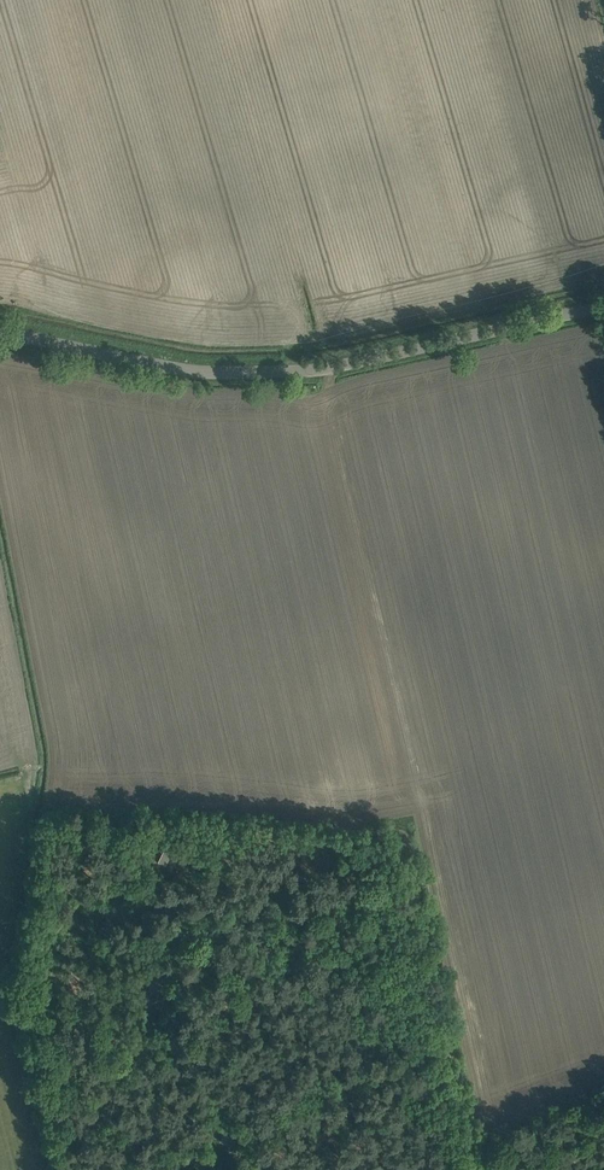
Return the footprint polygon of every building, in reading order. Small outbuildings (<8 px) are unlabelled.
[(185,850),(167,841),(159,860),(166,863),(169,856),(180,861),(185,850)] [(149,982),(150,990),(170,986),(168,977),(149,982)] [(169,989),(160,992),(161,998),(170,996),(169,989)] [(242,1137),(224,1131),(220,1140),(238,1147),(242,1137)]
